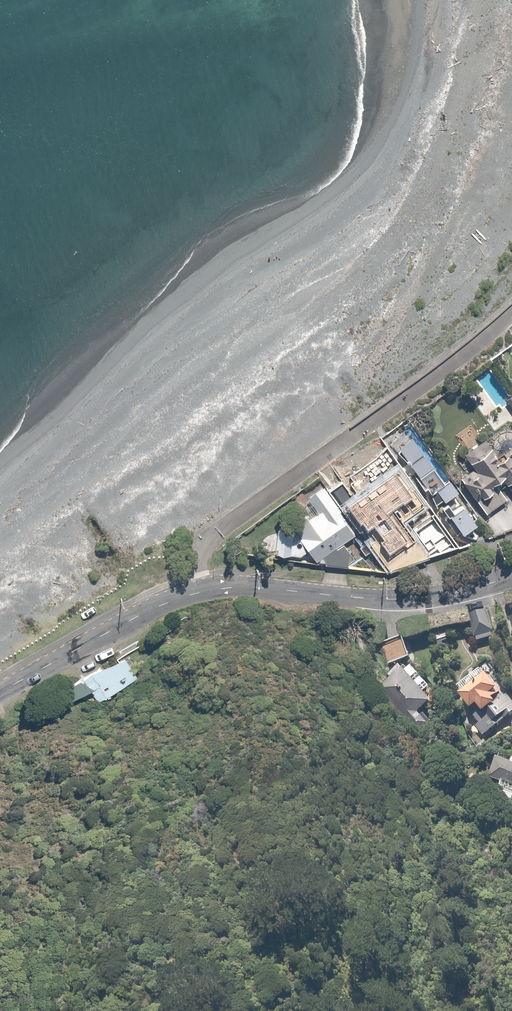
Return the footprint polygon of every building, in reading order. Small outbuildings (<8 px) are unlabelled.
[(487,513),(509,499),(497,484),(504,479),(508,485),(511,482),(511,431),(508,431),(499,434),(494,440),(492,445),(486,439),(465,453),(475,468),(461,478),(487,513)] [(380,437),(370,443),(377,454),(387,447),(380,437)] [(413,437),(398,449),(437,509),(459,491),(448,478),(445,482),(413,437)] [(353,456),(322,479),(360,531),(374,522),(367,508),(376,502),(401,531),(422,515),(390,474),(376,481),(353,456)] [(355,533),(324,487),(308,498),(318,512),(294,528),(279,528),(273,554),(302,556),(308,552),(317,562),(323,558),(355,533)] [(449,504),(443,508),(447,514),(444,516),(458,534),(479,519),(467,502),(454,511),(449,504)] [(352,552),(344,544),(323,558),(325,566),(349,569),(352,552)] [(479,641),(496,636),(487,606),(470,611),(479,641)] [(404,638),(381,643),(387,666),(411,658),(404,638)] [(140,679),(127,658),(66,686),(73,701),(92,691),(99,702),(140,679)] [(434,701),(405,670),(380,688),(419,732),(433,723),(423,711),(434,701)] [(461,696),(480,723),(474,727),(483,738),(511,715),(511,700),(507,694),(505,697),(488,675),(461,696)] [(502,755),(491,778),(503,784),(498,796),(511,802),(511,759),(502,755)]
